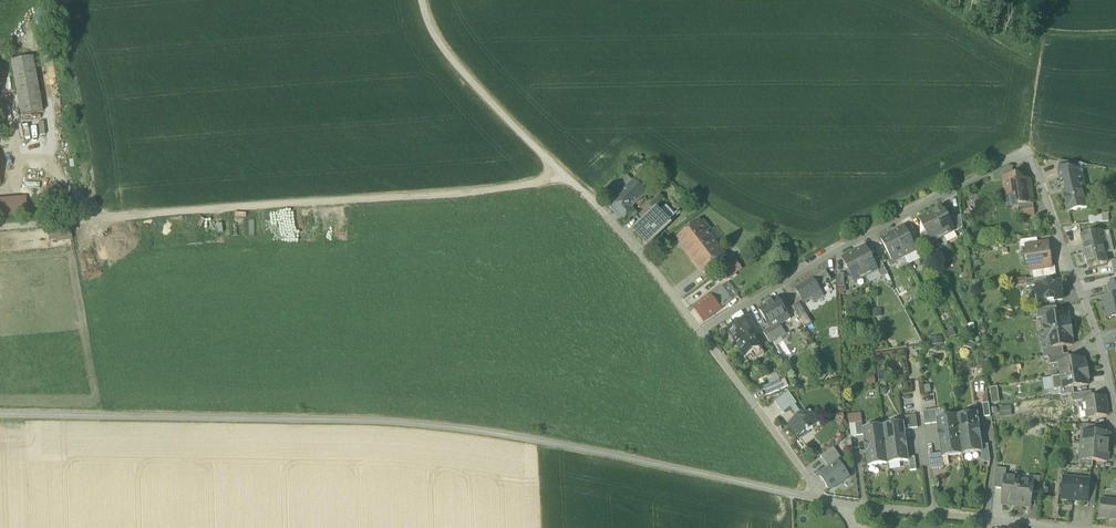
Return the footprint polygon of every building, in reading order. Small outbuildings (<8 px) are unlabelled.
[(14,60),(24,116),(45,112),(36,56),(14,60)] [(1060,169),(1078,171),(1079,165),(1059,162),(1058,170),(1060,170),(1060,169)] [(640,166),(633,172),(638,177),(644,171),(640,166)] [(994,176),(995,182),(1004,181),(1004,179),(1014,178),(1013,169),(1008,169),(994,176)] [(1064,194),(1068,213),(1087,209),(1084,195),(1087,194),(1083,176),(1079,177),(1078,173),(1079,171),(1078,171),(1060,169),(1060,170),(1059,174),(1061,181),(1065,181),(1069,180),(1072,192),(1067,193),(1064,194)] [(611,189),(618,196),(632,182),(625,175),(611,189)] [(1018,199),(1019,206),(1020,206),(1033,204),(1031,187),(1018,177),(1014,178),(1004,179),(1004,181),(1006,197),(1007,196),(1013,196),(1018,199)] [(632,182),(618,196),(631,209),(646,194),(633,181),(632,182)] [(1099,187),(1101,192),(1103,194),(1099,184),(1093,186),(1096,194),(1095,189),(1099,187)] [(636,214),(631,209),(618,196),(607,206),(625,224),(636,214)] [(652,203),(656,208),(664,201),(660,196),(652,203)] [(1007,196),(1006,197),(1008,208),(1019,206),(1018,199),(1013,196),(1007,196)] [(0,200),(0,219),(28,217),(27,198),(0,200)] [(1020,206),(1021,213),(1034,211),(1033,204),(1020,206)] [(659,213),(657,214),(667,224),(677,215),(676,214),(674,215),(673,214),(666,207),(659,213)] [(943,208),(931,214),(943,238),(955,232),(955,231),(950,222),(943,208)] [(633,233),(646,247),(668,226),(667,224),(657,214),(655,212),(633,233)] [(932,244),(943,238),(931,214),(920,220),(926,233),(932,244)] [(955,232),(955,233),(963,229),(961,216),(950,222),(955,231),(955,232)] [(715,243),(708,233),(701,225),(699,222),(677,238),(704,274),(726,258),(715,243)] [(703,223),(701,225),(708,233),(710,231),(703,223)] [(71,227),(52,230),(54,243),(72,240),(71,227)] [(905,228),(893,234),(905,258),(916,252),(917,251),(905,228)] [(710,231),(708,233),(715,243),(721,239),(713,229),(710,231)] [(1082,237),(1090,269),(1108,265),(1106,256),(1105,251),(1108,250),(1104,233),(1103,232),(1082,237)] [(1109,232),(1104,233),(1108,250),(1105,251),(1106,256),(1115,254),(1109,232)] [(920,236),(927,250),(933,247),(932,244),(926,233),(920,236)] [(896,262),(905,258),(893,234),(881,240),(893,263),(896,262)] [(1021,242),(1022,249),(1026,248),(1038,246),(1037,239),(1021,242)] [(1026,248),(1030,272),(1042,270),(1052,268),(1048,244),(1038,246),(1026,248)] [(866,247),(855,253),(867,277),(878,271),(873,261),(866,247)] [(905,258),(909,264),(920,259),(916,252),(905,258)] [(855,283),(867,277),(855,253),(843,259),(855,283)] [(882,279),(883,279),(889,276),(879,258),(873,261),(878,271),(882,279)] [(899,269),(909,264),(905,258),(896,262),(899,269)] [(736,261),(729,266),(736,275),(742,270),(736,261)] [(736,275),(729,266),(720,273),(727,282),(736,275)] [(1042,270),(1043,278),(1046,278),(1057,277),(1055,267),(1052,268),(1042,270)] [(878,271),(867,277),(871,285),(882,279),(878,271)] [(826,272),(814,279),(819,289),(832,281),(826,272)] [(1026,281),(1027,288),(1036,287),(1036,286),(1047,285),(1046,278),(1043,278),(1026,281)] [(824,297),(819,289),(814,279),(795,290),(804,304),(812,299),(814,303),(824,297)] [(728,283),(722,288),(732,301),(738,297),(728,283)] [(1038,299),(1039,304),(1063,300),(1062,294),(1064,294),(1063,288),(1061,289),(1060,283),(1047,285),(1036,286),(1036,287),(1037,291),(1035,292),(1036,299),(1038,299)] [(1108,319),(1115,318),(1115,284),(1109,286),(1112,298),(1104,300),(1108,319)] [(711,296),(721,310),(732,301),(722,288),(711,296)] [(921,291),(913,295),(916,302),(924,298),(921,291)] [(694,309),(704,323),(721,310),(711,296),(694,309)] [(776,321),(779,326),(780,325),(790,319),(787,315),(787,314),(778,300),(772,303),(767,307),(760,311),(768,326),(769,325),(776,321)] [(793,307),(806,328),(812,324),(800,303),(793,307)] [(747,318),(750,323),(755,320),(748,308),(733,318),(737,324),(747,318)] [(1037,311),(1038,320),(1043,319),(1043,318),(1058,316),(1057,308),(1037,311)] [(1043,319),(1046,334),(1072,330),(1071,322),(1070,322),(1068,315),(1058,316),(1043,318),(1043,319)] [(752,354),(756,360),(765,354),(761,348),(751,332),(752,331),(746,320),(735,326),(734,325),(728,329),(745,358),(752,354)] [(776,321),(769,325),(771,329),(770,329),(777,340),(785,334),(780,325),(779,326),(776,321)] [(764,333),(770,344),(777,340),(770,329),(764,333)] [(953,329),(946,332),(949,340),(956,337),(953,329)] [(1073,339),(1072,330),(1046,334),(1048,350),(1063,348),(1073,346),(1072,339),(1073,339)] [(1048,350),(1046,334),(1037,335),(1040,355),(1044,355),(1043,350),(1044,350),(1048,350)] [(942,337),(930,339),(931,347),(943,345),(942,337)] [(976,345),(965,341),(963,347),(974,351),(976,345)] [(1044,359),(1049,358),(1064,356),(1063,348),(1048,350),(1044,350),(1043,350),(1044,355),(1044,359)] [(1069,355),(1064,356),(1049,358),(1050,366),(1051,366),(1059,364),(1070,362),(1069,355)] [(1059,364),(1061,377),(1088,373),(1088,371),(1087,365),(1085,365),(1085,360),(1077,361),(1070,362),(1059,364)] [(824,369),(817,377),(823,382),(830,374),(824,369)] [(887,372),(879,373),(880,383),(888,383),(887,372)] [(1089,376),(1088,373),(1061,377),(1052,378),(1054,391),(1061,390),(1063,390),(1074,388),(1089,386),(1088,381),(1089,380),(1090,380),(1090,379),(1089,376)] [(770,386),(781,382),(777,374),(767,378),(770,386)] [(875,376),(867,377),(869,386),(876,385),(875,376)] [(764,389),(767,396),(789,387),(785,380),(781,382),(770,386),(764,389)] [(1000,404),(998,388),(990,389),(992,405),(1000,404)] [(1062,397),(1072,395),(1075,395),(1074,389),(1074,388),(1063,390),(1061,390),(1062,397)] [(1075,395),(1072,395),(1073,403),(1085,401),(1085,400),(1093,399),(1092,392),(1091,392),(1075,395)] [(775,403),(783,414),(784,413),(791,409),(795,406),(797,404),(789,393),(775,403)] [(1085,401),(1088,420),(1108,417),(1105,397),(1093,399),(1085,400),(1085,401)] [(791,409),(797,418),(802,415),(795,406),(791,409)] [(1011,407),(999,408),(1000,419),(1012,418),(1011,407)] [(802,414),(802,415),(797,418),(798,419),(790,424),(800,438),(807,432),(808,433),(820,425),(816,419),(822,415),(817,408),(809,413),(810,414),(805,418),(802,414)] [(945,410),(937,411),(938,420),(946,419),(945,410)] [(937,411),(930,412),(932,425),(938,424),(938,420),(937,411)] [(925,426),(932,425),(930,412),(923,413),(925,426)] [(848,415),(850,425),(856,424),(863,423),(861,413),(848,415)] [(978,415),(958,417),(960,436),(980,434),(978,415)] [(904,425),(905,431),(918,429),(916,416),(903,418),(904,425)] [(940,439),(960,436),(958,417),(946,419),(938,420),(938,424),(940,439)] [(856,424),(858,437),(864,436),(863,430),(863,423),(856,424)] [(856,424),(850,425),(851,436),(851,438),(858,437),(856,424)] [(904,425),(884,427),(886,446),(907,443),(905,431),(904,425)] [(866,449),(886,446),(884,427),(863,430),(864,436),(866,449)] [(1083,433),(1082,447),(1109,449),(1110,435),(1096,433),(1083,433)] [(980,434),(960,436),(963,456),(983,453),(980,434)] [(943,458),(963,456),(960,436),(940,439),(942,455),(943,458)] [(907,443),(886,446),(889,465),(909,462),(909,459),(907,443)] [(868,467),(889,465),(886,446),(866,449),(868,467)] [(1108,463),(1109,449),(1082,447),(1081,461),(1093,462),(1108,463)] [(821,457),(830,470),(839,463),(843,461),(833,448),(821,457)] [(942,455),(936,456),(937,469),(944,469),(943,458),(942,455)] [(931,470),(937,469),(936,456),(929,457),(931,470)] [(909,462),(910,472),(917,471),(915,458),(909,459),(909,462)] [(1079,468),(1093,469),(1093,462),(1081,461),(1080,461),(1079,468)] [(830,470),(820,477),(830,490),(839,483),(840,485),(848,480),(846,478),(849,477),(839,463),(830,470)] [(995,489),(1004,490),(1005,478),(1006,478),(1006,476),(1007,470),(997,469),(995,489)] [(1011,504),(1017,505),(1019,482),(1020,479),(1006,478),(1005,478),(1004,490),(1002,505),(1009,506),(1011,504)] [(1033,493),(1039,494),(1039,493),(1041,479),(1034,478),(1033,483),(1034,483),(1033,492),(1033,493)] [(1088,504),(1089,504),(1089,500),(1091,483),(1091,482),(1064,479),(1061,501),(1074,502),(1074,501),(1078,501),(1088,502),(1088,504)] [(1033,483),(1019,482),(1017,505),(1023,505),(1024,508),(1031,508),(1033,493),(1033,492),(1034,483),(1033,483)] [(1089,500),(1096,501),(1098,484),(1098,483),(1091,483),(1089,500)] [(1115,520),(1115,502),(1102,501),(1100,518),(1115,520)]
